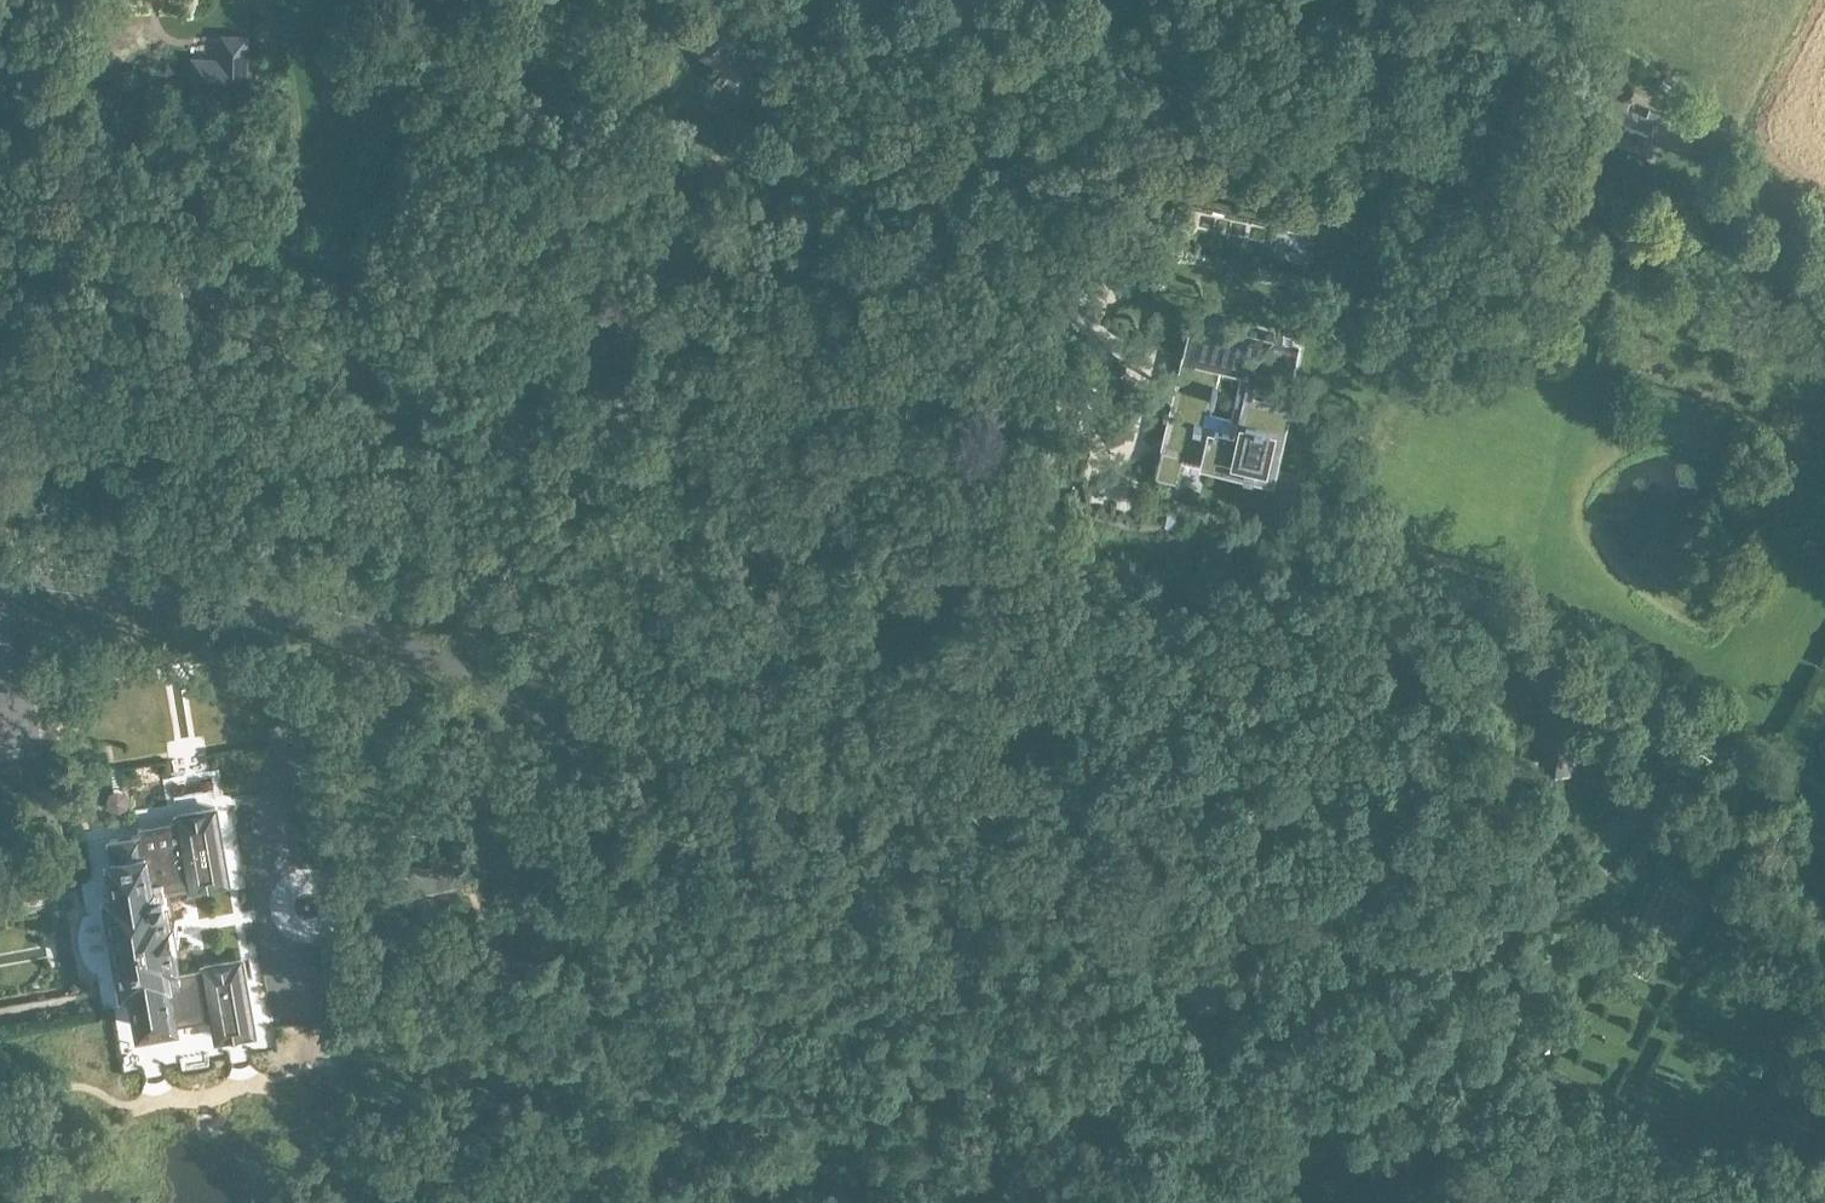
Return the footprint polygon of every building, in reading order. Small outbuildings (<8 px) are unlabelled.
[(254,71),(254,28),(219,29),(220,72),(254,71)] [(1623,109),(1611,141),(1642,153),(1647,139),(1659,143),(1670,115),(1651,107),(1649,113),(1625,104),(1623,109)] [(1284,335),(1276,333),(1275,336),(1222,324),(1220,328),(1196,323),(1178,402),(1174,416),(1178,417),(1171,448),(1162,446),(1156,474),(1177,479),(1183,453),(1210,459),(1214,442),(1230,446),(1227,459),(1244,463),(1244,466),(1254,468),(1254,465),(1269,469),(1286,395),(1254,388),(1259,365),(1287,371),(1294,341),(1283,338),(1284,335)] [(108,894),(132,1030),(175,1023),(177,1027),(182,1030),(187,1032),(192,1031),(197,1029),(200,1027),(203,1022),(205,1017),(211,1016),(215,1040),(258,1033),(245,953),(201,961),(202,965),(180,968),(170,912),(166,889),(188,885),(189,889),(232,882),(218,802),(175,810),(176,818),(139,824),(141,832),(110,838),(113,857),(110,858),(112,869),(85,874),(90,898),(108,894)]
